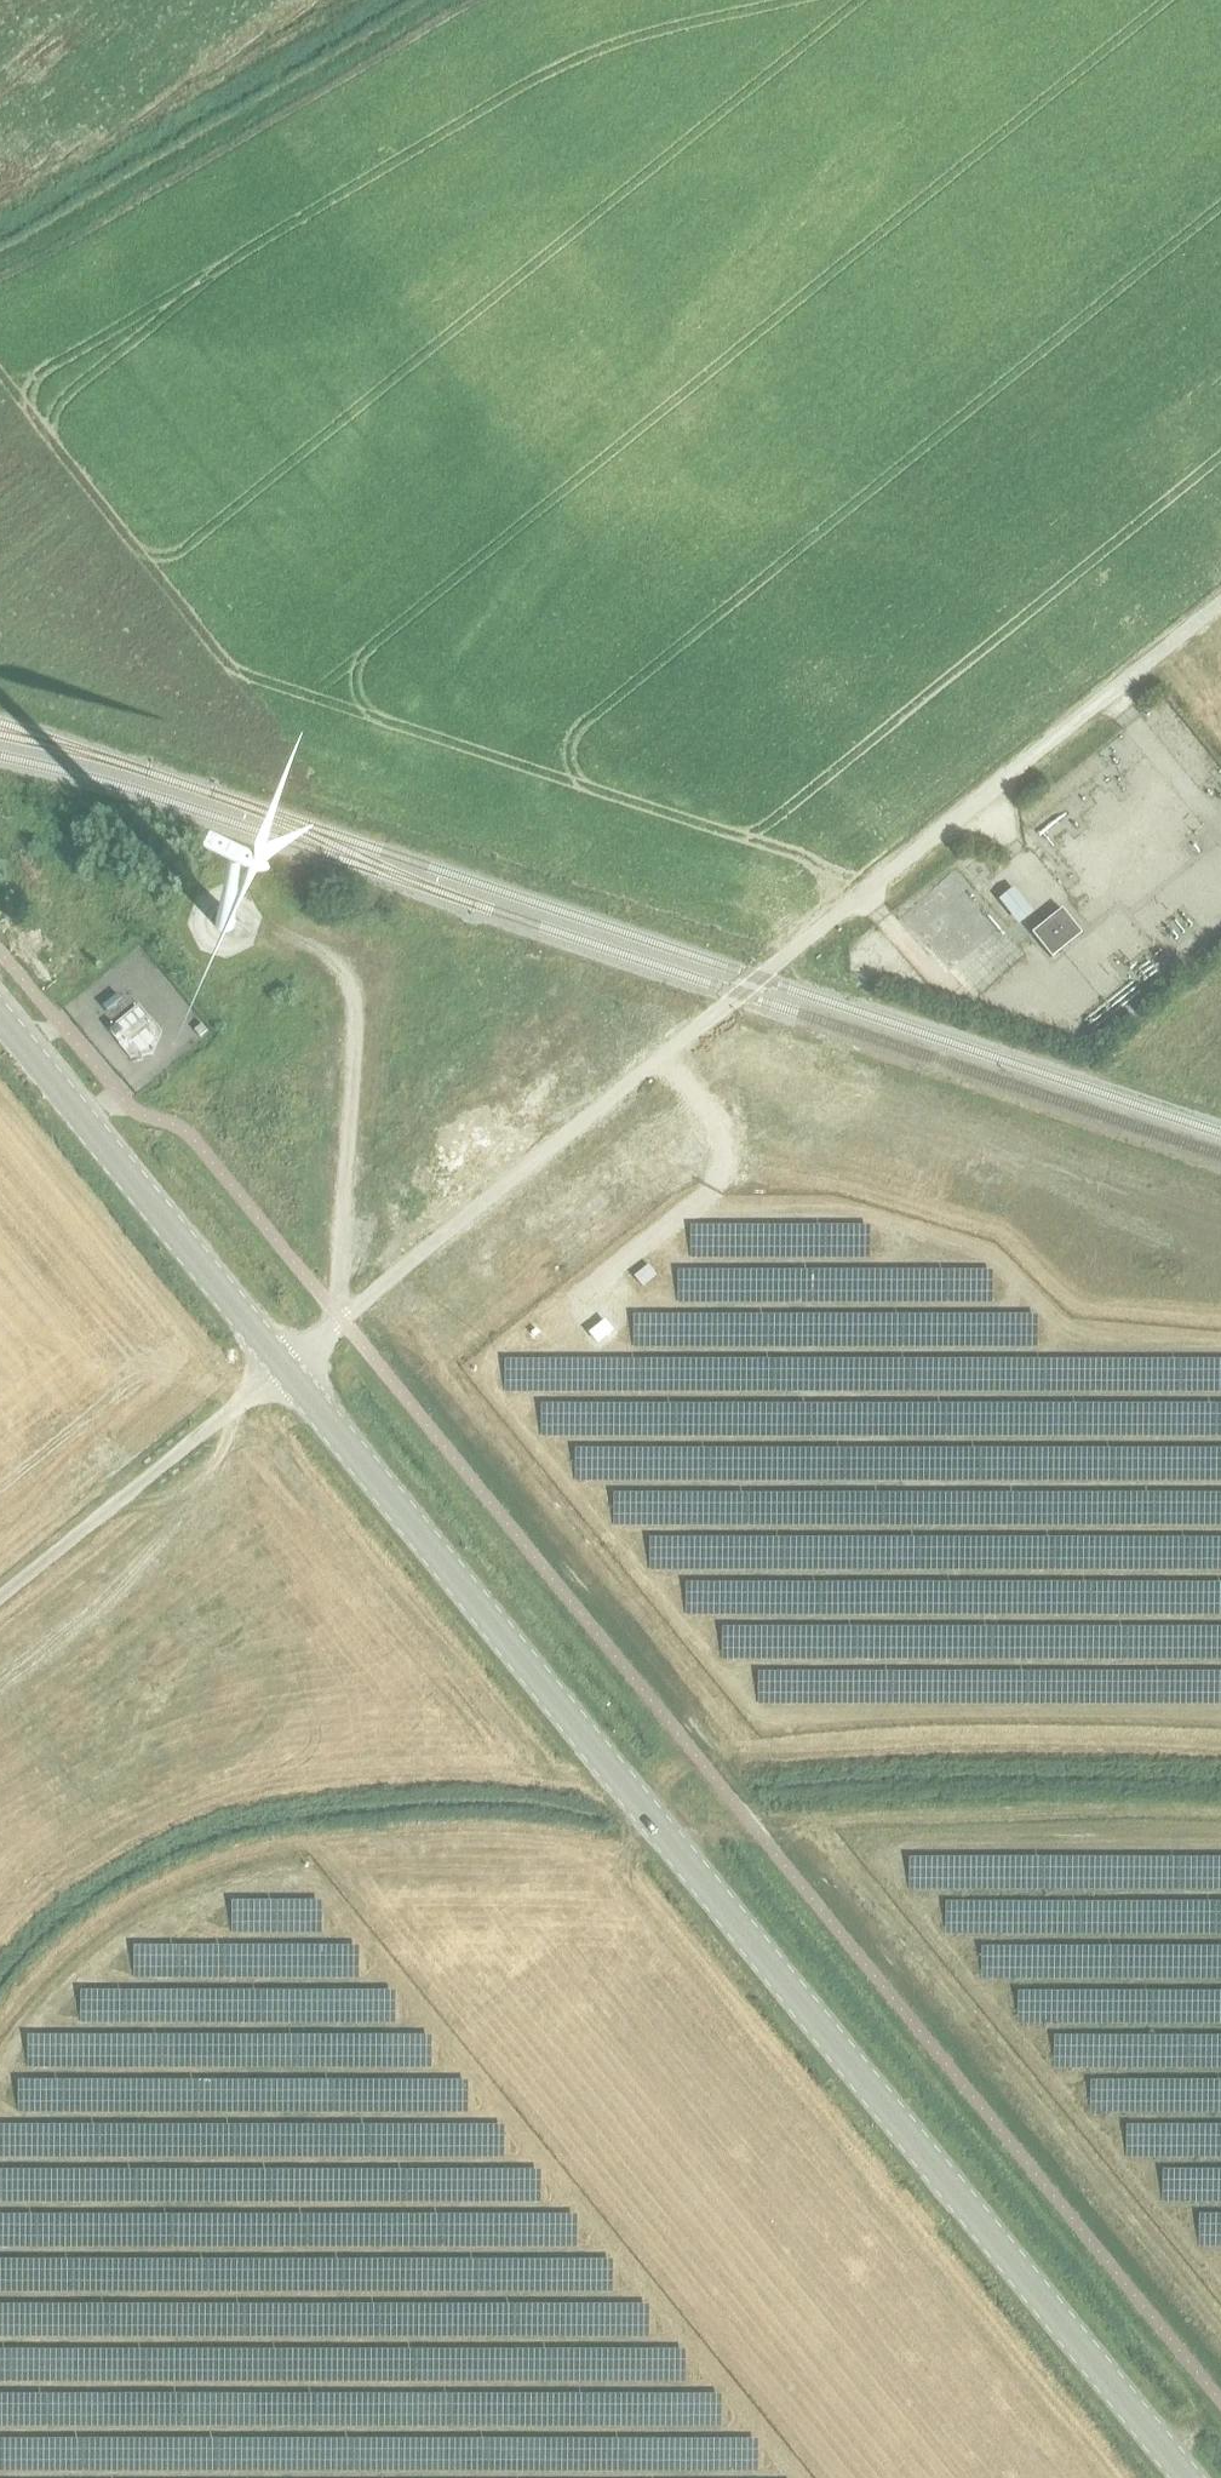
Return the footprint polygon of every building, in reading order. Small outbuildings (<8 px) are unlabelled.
[(1011,891),(999,901),(1017,923),(1029,914),(1011,891)] [(1062,909),(1032,934),(1052,958),(1082,934),(1062,909)] [(236,922),(236,920),(235,918),(234,917),(233,915),(231,914),(230,913),(228,912),(226,912),(224,912),(222,913),(220,914),(219,915),(217,916),(216,918),(216,920),(215,921),(215,922),(215,924),(216,925),(217,927),(218,929),(219,930),(221,931),(222,932),(224,932),(226,933),(228,932),(230,932),(232,931),(233,929),(234,928),(235,926),(236,924),(236,922)] [(121,1018),(141,1003),(130,989),(110,1004),(121,1018)] [(114,1026),(138,1058),(170,1035),(146,1002),(114,1026)]
